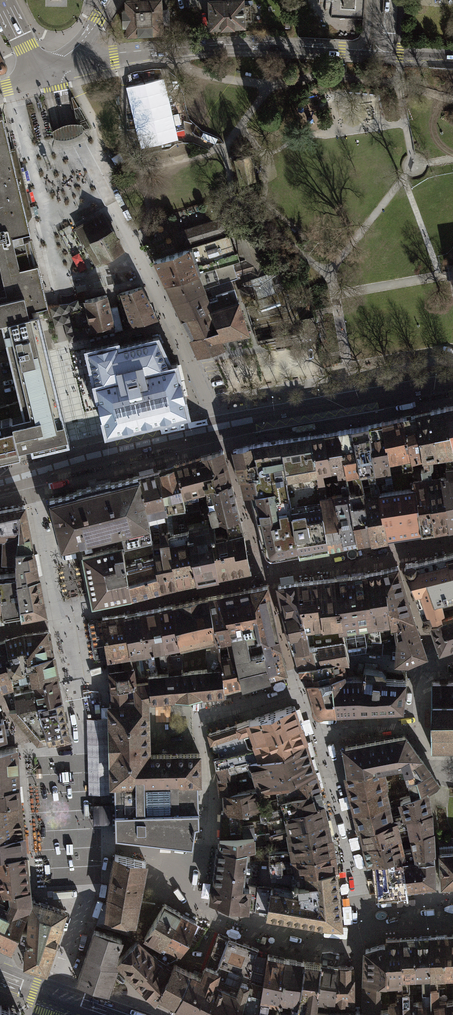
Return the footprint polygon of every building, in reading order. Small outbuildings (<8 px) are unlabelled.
[(128,34),(162,32),(162,22),(168,22),(168,8),(161,9),(161,0),(132,0),(126,0),(126,10),(123,10),(123,25),(127,25),(128,34)] [(208,1),(210,31),(247,29),(247,23),(251,23),(250,5),(246,5),(246,0),(226,0),(208,1)] [(73,97),(72,97),(75,109),(81,107),(73,97)] [(1,321),(38,311),(47,309),(49,308),(48,305),(46,298),(36,256),(32,238),(27,238),(26,231),(30,230),(29,223),(11,148),(3,115),(0,115),(0,321),(1,321)] [(54,132),(55,138),(62,139),(70,138),(77,135),(82,132),(80,125),(73,125),(66,125),(60,128),(54,132)] [(83,225),(75,229),(96,268),(124,253),(103,214),(83,225)] [(219,220),(178,232),(183,247),(223,234),(226,228),(224,223),(219,220)] [(215,298),(214,294),(210,286),(249,275),(252,284),(240,288),(245,300),(257,296),(257,298),(276,291),(276,289),(287,285),(284,274),(278,275),(274,264),(268,266),(265,256),(259,258),(247,223),(236,227),(247,259),(239,260),(196,273),(196,274),(166,283),(182,318),(210,306),(207,300),(215,298)] [(187,249),(154,260),(166,283),(196,274),(196,273),(239,260),(238,254),(235,253),(229,236),(188,249),(187,249)] [(123,316),(126,325),(156,317),(142,287),(122,292),(118,295),(124,316),(123,316)] [(234,288),(214,294),(215,298),(207,300),(210,306),(182,318),(199,355),(224,348),(220,338),(248,333),(237,298),(234,288)] [(107,295),(85,300),(85,302),(92,328),(113,324),(110,308),(107,295)] [(113,324),(92,328),(85,302),(79,304),(78,299),(54,305),(49,307),(50,309),(55,326),(59,324),(64,323),(69,342),(88,337),(88,339),(115,332),(113,324)] [(117,306),(110,308),(113,324),(115,332),(123,330),(117,306)] [(38,311),(1,321),(21,403),(24,416),(12,418),(20,453),(69,442),(41,324),(38,311)] [(90,348),(84,349),(90,371),(99,409),(106,433),(189,414),(177,362),(171,363),(158,336),(119,345),(118,341),(90,348)] [(284,347),(292,346),(291,337),(276,340),(276,337),(266,338),(267,341),(260,343),(260,345),(265,348),(269,349),(273,350),(280,350),(285,349),(284,347)] [(0,408),(0,421),(24,416),(21,403),(0,408)] [(438,453),(446,452),(452,451),(452,450),(452,449),(446,407),(432,410),(438,453)] [(432,454),(438,453),(432,410),(416,413),(421,439),(423,455),(432,454)] [(412,466),(413,469),(414,469),(413,462),(412,458),(422,456),(424,467),(425,466),(423,455),(421,439),(416,413),(403,417),(412,466)] [(383,421),(390,470),(391,470),(389,459),(391,459),(391,457),(401,455),(403,468),(412,466),(403,417),(383,421)] [(20,453),(12,418),(0,421),(0,458),(20,453)] [(369,425),(376,479),(389,476),(391,476),(390,470),(383,421),(379,422),(369,425)] [(315,422),(291,426),(292,432),(316,428),(315,422)] [(356,453),(359,470),(367,469),(373,495),(379,494),(376,479),(369,425),(352,428),(357,453),(356,453)] [(339,431),(344,463),(346,472),(353,471),(359,470),(356,453),(357,453),(352,428),(339,431)] [(328,458),(330,466),(344,463),(339,431),(324,434),(328,458)] [(310,436),(316,469),(330,466),(328,458),(324,434),(310,436)] [(244,495),(251,494),(288,487),(286,478),(317,472),(316,469),(310,436),(310,435),(268,441),(252,444),(256,458),(255,459),(260,473),(240,477),(244,495)] [(233,449),(240,477),(260,473),(255,459),(256,458),(252,444),(233,449)] [(201,456),(206,487),(231,481),(223,450),(201,456)] [(446,452),(447,460),(447,464),(446,465),(447,468),(448,475),(442,476),(450,526),(452,526),(452,451),(446,452)] [(438,453),(439,461),(447,460),(446,452),(438,453)] [(438,453),(432,454),(433,464),(433,465),(433,466),(432,467),(431,468),(432,478),(441,476),(440,469),(439,461),(438,453)] [(450,526),(442,476),(441,476),(432,478),(431,468),(432,467),(433,466),(433,465),(433,464),(432,454),(423,455),(425,466),(427,478),(434,529),(450,526)] [(389,459),(391,470),(403,468),(401,455),(391,457),(391,459),(389,459)] [(206,488),(206,487),(201,456),(175,464),(184,505),(185,510),(200,509),(196,491),(206,488)] [(412,458),(413,462),(418,461),(420,467),(421,467),(424,467),(422,456),(412,458)] [(184,505),(175,464),(160,471),(166,509),(184,505)] [(391,470),(390,470),(391,476),(393,490),(414,486),(413,480),(414,479),(413,469),(412,466),(403,468),(391,470)] [(427,478),(425,466),(424,467),(421,467),(423,478),(414,479),(415,486),(421,531),(434,529),(427,478)] [(414,469),(413,469),(414,479),(423,478),(421,467),(420,467),(414,469)] [(367,469),(359,470),(363,489),(364,489),(365,496),(373,495),(367,469)] [(359,470),(353,471),(357,490),(363,489),(359,470)] [(166,509),(160,471),(139,476),(148,513),(166,509)] [(317,472),(286,478),(288,487),(291,504),(321,498),(321,495),(318,482),(317,472)] [(148,513),(139,476),(111,483),(110,482),(76,490),(76,492),(49,498),(61,547),(81,542),(83,552),(116,544),(121,543),(122,544),(125,556),(154,548),(152,537),(151,529),(150,525),(148,513)] [(400,534),(393,490),(391,476),(389,476),(376,479),(379,494),(387,536),(397,535),(400,534)] [(341,478),(318,482),(321,495),(335,494),(335,493),(349,491),(347,482),(342,483),(341,478)] [(421,531),(415,486),(414,479),(413,480),(414,486),(393,490),(400,534),(421,531)] [(212,520),(214,520),(222,519),(226,521),(230,536),(243,532),(231,481),(206,487),(206,488),(209,507),(212,520)] [(329,547),(321,498),(291,504),(288,487),(251,494),(253,498),(265,551),(266,553),(267,555),(269,556),(272,557),(275,556),(329,547)] [(363,489),(357,490),(349,491),(357,541),(372,539),(363,489)] [(387,536),(379,494),(373,495),(365,496),(364,489),(363,489),(372,539),(387,536)] [(357,541),(349,491),(335,493),(335,494),(343,544),(357,541)] [(343,544),(335,494),(321,495),(321,498),(329,547),(343,544)] [(17,548),(32,548),(32,546),(26,513),(25,508),(24,505),(18,506),(17,536),(17,548)] [(169,532),(189,529),(185,510),(184,505),(166,509),(148,513),(150,525),(151,529),(168,526),(169,532)] [(2,559),(15,559),(15,548),(17,548),(17,536),(18,506),(0,510),(0,542),(3,542),(2,559)] [(195,575),(196,579),(219,575),(218,571),(213,537),(217,537),(214,520),(212,520),(209,507),(200,509),(185,510),(189,529),(191,553),(195,575)] [(218,571),(219,575),(250,568),(249,563),(246,548),(246,547),(243,532),(230,536),(226,521),(222,519),(214,520),(217,537),(213,537),(218,571)] [(167,533),(169,532),(168,526),(151,529),(152,537),(154,548),(159,582),(160,587),(175,584),(174,578),(171,555),(167,533)] [(174,578),(175,584),(196,579),(195,575),(191,553),(189,529),(169,532),(167,533),(171,555),(174,578)] [(116,544),(83,552),(91,598),(92,603),(131,595),(130,590),(125,556),(122,544),(121,543),(116,544)] [(32,548),(17,548),(15,548),(15,559),(15,562),(16,576),(37,572),(32,548)] [(154,548),(125,556),(130,590),(131,595),(160,587),(159,582),(154,548)] [(406,564),(425,623),(431,621),(442,618),(440,610),(444,609),(441,597),(452,594),(452,552),(406,564)] [(3,617),(21,614),(17,580),(16,580),(16,576),(15,562),(0,564),(0,588),(3,617)] [(396,623),(413,618),(397,566),(381,571),(391,624),(391,625),(396,623)] [(391,624),(381,571),(365,573),(370,623),(367,640),(380,641),(378,625),(391,624)] [(37,572),(16,576),(16,580),(17,580),(21,614),(44,609),(37,572)] [(370,623),(365,573),(335,577),(338,604),(339,604),(342,626),(342,627),(344,639),(348,655),(365,653),(379,654),(380,641),(367,640),(370,623)] [(338,604),(335,577),(296,582),(305,626),(306,626),(310,644),(344,639),(342,627),(342,626),(339,604),(338,604)] [(305,626),(296,582),(278,585),(286,621),(285,621),(286,625),(287,629),(288,629),(295,649),(310,647),(310,644),(306,626),(305,626)] [(234,645),(242,685),(286,671),(277,631),(267,584),(223,593),(234,645)] [(220,647),(234,645),(223,593),(209,596),(220,647)] [(220,647),(209,596),(177,604),(172,605),(181,644),(187,642),(210,637),(212,647),(220,647)] [(168,663),(168,673),(183,672),(183,667),(182,667),(181,654),(170,654),(169,646),(181,644),(172,605),(160,607),(168,663)] [(168,663),(160,607),(140,611),(149,675),(158,674),(157,669),(154,667),(152,650),(159,649),(161,663),(168,663)] [(149,675),(140,611),(124,613),(132,665),(135,685),(150,682),(149,675)] [(132,665),(124,613),(102,617),(103,619),(88,622),(95,658),(108,656),(109,664),(132,665)] [(431,621),(440,649),(452,645),(452,614),(442,618),(431,621)] [(413,618),(396,623),(398,643),(396,662),(408,662),(426,655),(413,618)] [(13,685),(14,692),(22,690),(25,681),(33,678),(57,674),(48,630),(25,633),(6,639),(13,685)] [(0,640),(0,678),(1,683),(2,688),(13,685),(6,639),(0,640)] [(310,647),(295,649),(299,665),(329,659),(340,659),(349,659),(348,655),(344,639),(310,644),(310,647)] [(234,645),(220,647),(224,689),(242,685),(234,645)] [(149,675),(150,682),(152,698),(186,695),(188,695),(224,691),(224,689),(220,647),(212,647),(207,648),(208,669),(186,671),(183,672),(168,673),(158,674),(149,675)] [(329,659),(299,665),(300,671),(305,670),(306,674),(305,674),(307,680),(331,675),(345,672),(346,672),(346,668),(345,669),(343,664),(341,664),(340,659),(329,659)] [(132,665),(109,664),(112,688),(135,685),(132,665)] [(331,675),(336,711),(403,709),(406,680),(386,678),(385,673),(382,669),(365,668),(362,676),(345,676),(345,672),(331,675)] [(36,688),(40,702),(61,698),(57,674),(33,678),(36,688)] [(331,675),(307,680),(314,706),(313,707),(315,711),(317,713),(320,713),(322,713),(323,712),(336,711),(331,675)] [(135,685),(112,688),(112,704),(109,704),(109,716),(111,784),(115,784),(198,782),(200,782),(200,754),(149,755),(148,715),(148,698),(152,698),(150,682),(135,685)] [(431,682),(431,699),(431,709),(432,709),(432,723),(431,723),(431,731),(431,750),(452,750),(452,682),(431,682)] [(14,692),(13,685),(2,688),(10,708),(17,706),(14,692)] [(37,740),(48,738),(38,703),(40,702),(36,688),(22,690),(14,692),(17,706),(10,708),(37,740)] [(69,734),(61,698),(40,702),(38,703),(48,738),(69,734)] [(286,747),(306,741),(303,731),(294,704),(208,733),(216,766),(250,759),(256,758),(271,753),(273,752),(280,750),(286,747)] [(345,746),(350,772),(380,767),(403,763),(420,759),(405,735),(345,746)] [(255,775),(311,757),(306,741),(286,747),(280,750),(273,752),(271,753),(256,758),(250,759),(251,763),(255,775)] [(18,788),(16,746),(0,749),(0,790),(18,788)] [(257,787),(257,789),(267,786),(271,786),(276,785),(275,784),(315,771),(311,757),(255,775),(259,787),(257,787)] [(250,759),(216,766),(218,778),(233,776),(232,768),(235,767),(235,768),(245,766),(245,765),(251,763),(250,759)] [(408,780),(411,795),(427,788),(428,790),(434,787),(438,785),(439,783),(420,759),(403,763),(408,780)] [(385,786),(380,767),(350,772),(345,773),(350,795),(382,786),(385,786)] [(276,787),(279,800),(320,788),(315,771),(275,784),(276,785),(271,786),(272,788),(276,787)] [(236,791),(239,791),(243,790),(241,777),(234,778),(233,776),(218,778),(221,795),(224,794),(236,792),(236,791)] [(198,782),(115,784),(115,807),(116,834),(154,838),(154,840),(192,845),(195,822),(199,822),(198,805),(198,782)] [(243,790),(239,791),(242,809),(259,805),(261,805),(259,796),(266,794),(265,793),(268,793),(267,791),(268,790),(267,786),(257,789),(257,787),(243,790)] [(382,786),(350,795),(354,812),(387,804),(386,803),(382,786)] [(18,788),(0,790),(0,804),(20,801),(18,788)] [(267,807),(266,803),(261,805),(259,805),(260,818),(260,820),(263,819),(275,818),(275,817),(279,816),(323,802),(320,788),(279,800),(273,802),(274,809),(269,810),(268,807),(267,807)] [(411,795),(400,798),(399,799),(386,803),(387,804),(354,812),(359,829),(392,821),(408,817),(408,818),(432,812),(428,790),(427,788),(411,795)] [(242,809),(239,791),(236,791),(236,792),(224,794),(224,811),(242,809)] [(21,817),(20,801),(0,804),(0,819),(21,817)] [(327,819),(323,802),(279,816),(275,817),(275,818),(263,819),(264,824),(268,824),(270,833),(270,834),(281,832),(281,831),(290,829),(290,830),(327,819)] [(221,811),(220,837),(237,837),(254,835),(255,835),(253,825),(238,826),(238,820),(260,818),(259,805),(242,809),(224,811),(221,811)] [(408,817),(392,821),(359,829),(362,844),(364,844),(398,836),(401,836),(412,833),(432,828),(432,812),(408,818),(408,817)] [(23,834),(21,817),(0,819),(0,836),(23,834)] [(270,833),(265,834),(267,840),(275,837),(276,846),(292,844),(331,836),(327,819),(290,830),(290,829),(281,831),(281,832),(270,834),(270,833)] [(398,836),(364,844),(368,861),(377,859),(400,856),(408,855),(434,851),(433,828),(432,828),(412,833),(414,847),(401,849),(399,839),(401,839),(401,836),(398,836)] [(23,834),(0,836),(0,855),(25,852),(23,834)] [(237,837),(220,837),(219,847),(246,848),(254,848),(254,835),(237,837)] [(269,851),(269,860),(334,852),(331,836),(292,844),(276,846),(276,850),(269,851)] [(211,899),(255,910),(258,886),(241,882),(246,848),(219,847),(215,881),(214,880),(211,899)] [(401,862),(404,889),(436,885),(434,851),(408,855),(409,858),(417,858),(417,860),(401,862)] [(29,886),(25,856),(25,852),(0,855),(0,889),(29,886)] [(271,873),(277,873),(282,873),(282,871),(297,871),(297,870),(308,869),(309,870),(336,869),(334,852),(269,860),(271,873)] [(442,884),(452,883),(452,852),(439,853),(442,884)] [(103,902),(97,922),(130,933),(133,922),(138,901),(145,861),(115,854),(108,894),(107,903),(103,902)] [(377,859),(380,892),(404,889),(401,862),(400,856),(377,859)] [(282,873),(277,873),(277,881),(292,883),(292,888),(281,886),(280,890),(300,893),(339,897),(336,869),(309,870),(308,869),(297,870),(297,871),(282,871),(282,873)] [(10,944),(12,940),(30,899),(29,886),(0,889),(0,939),(10,944)] [(327,922),(341,923),(339,897),(300,893),(280,890),(271,888),(271,887),(263,886),(263,887),(258,886),(255,910),(327,922)] [(65,910),(30,899),(29,909),(28,910),(27,930),(21,929),(20,937),(26,940),(25,963),(46,970),(65,910)] [(164,905),(144,937),(148,939),(149,937),(161,944),(180,913),(165,904),(164,905)] [(157,956),(165,961),(180,953),(196,921),(180,913),(161,944),(162,944),(158,954),(157,956)] [(108,991),(117,965),(114,960),(122,939),(94,929),(77,980),(108,991)] [(218,934),(206,965),(218,969),(229,938),(218,934)] [(430,984),(437,985),(436,978),(441,978),(441,974),(445,973),(446,935),(430,936),(430,984)] [(430,991),(430,984),(430,936),(415,937),(415,975),(422,975),(423,990),(430,991)] [(408,975),(415,975),(415,937),(401,938),(402,989),(408,989),(408,975)] [(219,969),(215,984),(237,992),(241,980),(247,982),(247,981),(249,981),(258,949),(229,938),(218,969),(219,969)] [(396,980),(397,991),(402,991),(402,989),(401,938),(386,939),(386,944),(386,980),(388,980),(396,980)] [(126,970),(137,981),(157,956),(158,954),(155,953),(153,955),(137,940),(117,960),(126,970)] [(365,949),(363,1003),(389,1002),(390,1002),(388,980),(386,980),(386,944),(365,949)] [(263,985),(261,998),(265,999),(278,1001),(279,1001),(280,997),(286,958),(268,954),(263,985)] [(165,961),(157,956),(137,981),(156,1000),(160,994),(158,993),(167,976),(166,976),(168,971),(165,969),(161,966),(165,961)] [(286,958),(280,997),(279,1001),(278,1006),(280,1007),(280,1001),(282,1001),(282,998),(292,999),(291,1006),(297,1002),(302,961),(286,958)] [(297,1002),(296,1011),(314,1014),(315,1007),(316,1001),(321,964),(322,963),(302,961),(297,1002)] [(160,994),(176,1002),(191,972),(174,964),(169,972),(168,971),(166,976),(167,976),(158,993),(160,994)] [(321,964),(316,1001),(327,1002),(328,999),(331,1000),(335,1000),(338,966),(321,964)] [(218,969),(206,965),(201,977),(191,972),(176,1002),(175,1004),(198,1014),(203,1014),(214,983),(215,984),(219,969),(218,969)] [(338,966),(335,1000),(331,1000),(330,1007),(330,1009),(353,1009),(353,966),(338,966)] [(249,981),(247,981),(247,982),(241,980),(237,992),(215,984),(214,983),(203,1014),(242,1014),(243,1007),(242,1007),(249,981)] [(249,981),(242,1007),(243,1007),(242,1014),(258,1014),(261,998),(263,985),(256,983),(249,981)] [(430,984),(430,991),(431,1014),(447,1014),(446,1000),(446,984),(437,985),(430,984)] [(402,989),(402,991),(404,1014),(418,1014),(418,1001),(413,1002),(413,994),(409,994),(408,989),(402,989)] [(430,991),(423,990),(423,1001),(418,1001),(418,1014),(431,1014),(430,991)] [(397,1000),(396,1000),(396,1003),(389,1003),(389,1014),(404,1014),(402,991),(397,991),(397,1000)] [(266,1014),(268,1003),(265,999),(261,998),(258,1014),(268,1014),(266,1014)] [(278,1006),(279,1001),(278,1001),(277,1008),(271,1007),(270,1014),(277,1014),(278,1006)] [(296,1011),(297,1002),(291,1006),(290,1011),(279,1009),(280,1007),(278,1006),(277,1014),(295,1014),(296,1011)] [(389,1002),(363,1003),(363,1014),(389,1014),(389,1003),(389,1002)] [(19,1011),(4,1007),(0,1005),(0,1014),(18,1014),(19,1011)] [(330,1007),(325,1007),(324,1009),(315,1007),(314,1014),(330,1014),(330,1009),(330,1007)]
